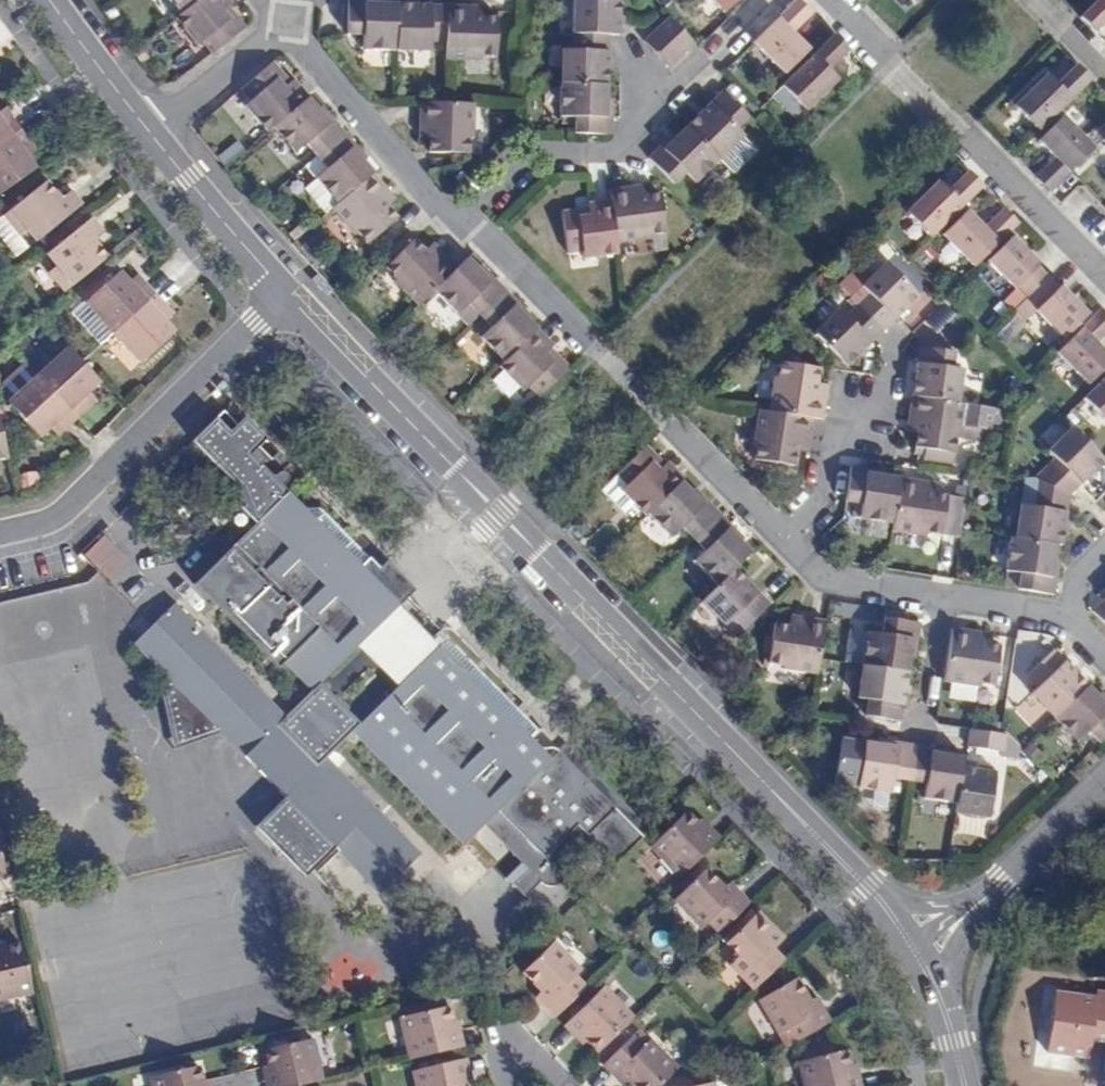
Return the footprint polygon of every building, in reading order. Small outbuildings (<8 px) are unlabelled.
[(181,15),(199,0),(169,0),(181,15)] [(209,56),(245,28),(236,17),(230,22),(223,12),(228,7),(232,4),(229,0),(199,0),(181,15),(176,18),(197,47),(201,45),(209,56)] [(396,51),(398,5),(383,4),(365,4),(365,0),(348,0),(347,38),(365,39),(365,50),(396,51)] [(571,34),(609,35),(619,35),(619,29),(620,18),(620,1),(593,0),(572,0),(571,34)] [(724,11),(735,0),(713,0),(724,11)] [(753,43),(786,75),(807,53),(792,35),(814,15),(803,4),(799,0),(796,0),(753,43)] [(1080,18),(1092,30),(1096,35),(1104,26),(1104,0),(1098,0),(1080,18)] [(429,42),(446,41),(447,6),(422,5),(398,5),(396,51),(428,52),(429,42)] [(495,59),(495,18),(482,17),(471,18),(472,7),(459,6),(447,6),(446,41),(446,58),(495,59)] [(230,22),(236,17),(228,7),(223,12),(230,22)] [(482,7),(472,7),(471,18),(482,17),(482,7)] [(669,16),(647,37),(642,42),(654,55),(670,39),(684,53),(694,44),(681,30),(669,16)] [(563,53),(562,83),(607,84),(608,54),(609,35),(571,34),(570,52),(563,53)] [(834,35),(790,79),(813,102),(816,104),(839,81),(830,72),(851,52),(843,45),(834,35)] [(670,39),(654,55),(668,69),(684,53),(670,39)] [(273,127),(308,98),(300,89),(293,80),(290,83),(285,88),(276,79),(282,74),(272,62),(239,91),(249,103),(245,106),(267,132),(273,127)] [(1016,109),(1037,132),(1091,80),(1085,73),(1076,65),(1054,86),(1047,78),(1016,109)] [(285,88),(290,83),(282,74),(276,79),(285,88)] [(813,102),(790,79),(782,86),(805,110),(813,102)] [(575,125),(575,134),(610,135),(611,117),(607,117),(607,96),(607,84),(562,83),(562,117),(575,117),(575,125)] [(687,127),(718,159),(741,137),(742,136),(736,130),(747,120),(721,93),(700,113),(687,127)] [(305,142),(316,156),(344,133),(332,119),(329,122),(319,110),(308,98),(273,127),(294,151),(305,142)] [(473,111),(473,104),(444,103),(415,102),(416,127),(431,127),(429,138),(429,147),(429,153),(468,154),(469,139),(473,139),(474,111),(473,111)] [(10,116),(15,113),(10,106),(5,110),(10,116)] [(25,126),(15,113),(10,116),(5,110),(0,113),(0,144),(25,126)] [(562,124),(575,125),(575,117),(562,117),(562,124)] [(1056,158),(1035,178),(1040,182),(1050,193),(1094,149),(1064,118),(1039,141),(1056,158)] [(25,126),(0,144),(0,193),(35,169),(27,156),(35,151),(29,142),(34,139),(25,126)] [(416,138),(429,138),(431,127),(416,127),(416,138)] [(648,159),(656,166),(672,183),(685,171),(695,182),(718,159),(687,127),(679,134),(664,149),(661,146),(648,159)] [(317,179),(338,203),(373,174),(359,158),(352,149),(355,146),(344,133),(316,156),(328,170),(317,179)] [(754,151),(741,137),(718,159),(732,173),(754,151)] [(40,147),(34,139),(29,142),(35,151),(40,147)] [(909,213),(932,236),(982,186),(975,179),(969,173),(950,192),(940,181),(909,213)] [(366,243),(397,219),(387,207),(382,199),(389,193),(381,184),(373,174),(338,203),(333,208),(355,235),(359,232),(366,243)] [(30,231),(36,239),(82,204),(72,190),(62,198),(48,181),(6,213),(23,235),(30,231)] [(645,198),(644,186),(609,190),(611,203),(616,240),(649,236),(649,232),(663,229),(660,196),(645,198)] [(382,199),(387,207),(396,200),(389,193),(382,199)] [(618,252),(616,240),(611,203),(587,206),(588,209),(561,211),(567,251),(581,248),(582,257),(618,252)] [(945,235),(974,267),(1018,223),(1012,217),(1005,209),(984,228),(970,213),(945,235)] [(65,292),(108,257),(94,241),(105,232),(94,219),(49,254),(60,267),(51,274),(65,292)] [(1006,301),(1015,310),(1048,278),(1038,267),(1040,265),(1033,258),(1014,239),(989,263),(1016,289),(1006,301)] [(435,289),(457,268),(449,261),(441,252),(433,259),(425,251),(416,242),(388,268),(397,278),(394,280),(418,307),(435,289)] [(433,259),(441,252),(432,244),(425,251),(433,259)] [(469,304),(479,316),(505,290),(493,278),(490,281),(482,273),(467,258),(457,268),(435,289),(459,313),(469,304)] [(891,323),(916,298),(887,267),(870,284),(859,272),(841,289),(858,306),(883,331),(891,323)] [(155,295),(161,290),(151,278),(145,282),(138,275),(132,280),(123,269),(87,301),(114,332),(155,295)] [(145,282),(151,278),(144,270),(138,275),(145,282)] [(1048,278),(1015,310),(1029,323),(1039,315),(1063,339),(1088,315),(1067,293),(1061,286),(1059,289),(1048,278)] [(171,300),(161,290),(155,295),(114,332),(141,361),(176,330),(165,318),(173,312),(166,305),(171,300)] [(484,338),(505,361),(537,329),(526,317),(514,306),(517,303),(505,290),(479,316),(485,321),(492,329),(484,338)] [(178,307),(171,300),(166,305),(173,312),(178,307)] [(867,347),(883,331),(858,306),(847,316),(842,310),(817,334),(847,366),(867,347)] [(1057,353),(1088,385),(1104,369),(1104,353),(1098,345),(1104,338),(1104,313),(1102,309),(1057,353)] [(476,329),(484,338),(492,329),(485,321),(476,329)] [(529,388),(539,398),(569,368),(559,358),(553,365),(546,357),(550,349),(553,346),(544,337),(537,329),(505,361),(499,366),(524,393),(529,388)] [(957,354),(919,347),(915,376),(912,396),(961,404),(966,369),(956,367),(957,354)] [(88,390),(98,381),(81,362),(68,348),(37,375),(78,419),(91,407),(87,402),(93,396),(88,390)] [(553,365),(559,358),(550,349),(546,357),(553,365)] [(12,398),(37,375),(25,362),(18,367),(20,370),(7,381),(7,393),(12,398)] [(826,398),(828,384),(818,383),(821,368),(783,362),(780,378),(775,378),(768,411),(812,418),(822,420),(826,398)] [(66,430),(78,419),(37,375),(12,398),(8,401),(39,435),(49,427),(53,432),(61,426),(66,430)] [(1086,397),(1104,416),(1104,378),(1086,397)] [(97,401),(93,396),(87,402),(91,407),(97,401)] [(961,404),(912,396),(908,420),(906,434),(918,436),(916,449),(954,455),(956,440),(961,441),(962,428),(986,432),(990,408),(961,404)] [(238,423),(225,409),(192,442),(214,465),(254,428),(248,421),(244,418),(238,423)] [(809,436),(812,418),(768,411),(759,410),(754,445),(763,446),(762,460),(800,466),(802,452),(806,452),(809,436)] [(58,438),(66,430),(61,426),(53,432),(58,438)] [(254,428),(214,465),(237,489),(272,456),(260,444),(266,440),(258,431),(254,428)] [(962,428),(961,441),(984,444),(986,432),(962,428)] [(1104,461),(1071,428),(1047,453),(1052,461),(1035,479),(1069,496),(1085,480),(1104,461)] [(656,456),(645,445),(616,474),(628,486),(622,493),(632,504),(644,517),(647,514),(681,482),(683,479),(667,462),(665,465),(656,456)] [(272,456),(237,489),(229,498),(253,523),(288,489),(296,481),(283,468),(287,462),(281,456),(277,451),(272,456)] [(892,524),(899,478),(867,474),(868,469),(862,468),(850,466),(845,503),(854,504),(853,518),(892,524)] [(628,486),(616,474),(601,490),(624,513),(632,504),(622,493),(628,486)] [(892,524),(892,531),(927,536),(928,533),(960,538),(965,507),(947,505),(949,496),(934,494),(922,492),(924,482),(911,480),(899,478),(892,524)] [(1035,479),(1032,479),(1021,478),(1013,538),(1057,545),(1061,545),(1064,525),(1069,496),(1035,479)] [(692,540),(719,514),(707,501),(703,505),(695,497),(681,482),(647,514),(669,536),(679,527),(692,540)] [(924,482),(922,492),(934,494),(935,484),(924,482)] [(306,691),(277,717),(265,705),(260,710),(220,667),(225,663),(169,606),(128,646),(148,666),(171,754),(214,735),(278,800),(255,822),(304,872),(328,850),(373,897),(397,874),(386,862),(402,847),(319,761),(346,734),(373,762),(382,754),(411,784),(403,792),(458,849),(481,828),(515,863),(502,877),(520,897),(536,881),(542,886),(547,886),(554,885),(560,881),(563,876),(564,871),(562,864),(560,859),(574,846),(578,843),(587,852),(596,845),(614,865),(648,831),(565,747),(549,762),(507,717),(523,702),(356,532),(349,538),(323,510),(314,517),(288,489),(253,523),(197,578),(224,606),(232,599),(259,629),(252,635),(306,691)] [(949,496),(947,505),(965,507),(966,499),(949,496)] [(717,585),(734,569),(751,552),(738,540),(728,529),(731,526),(719,514),(692,540),(704,553),(694,562),(717,585)] [(98,535),(80,553),(104,579),(123,562),(98,535)] [(1057,545),(1013,538),(1008,570),(1021,572),(1019,589),(1054,594),(1056,577),(1052,577),(1055,559),(1057,545)] [(743,629),(769,605),(754,589),(734,569),(717,585),(701,602),(724,627),(733,618),(743,629)] [(232,599),(224,606),(252,635),(259,629),(232,599)] [(1092,611),(1104,624),(1104,599),(1092,611)] [(782,670),(817,676),(825,622),(806,619),(791,616),(789,627),(774,625),(768,663),(784,665),(782,670)] [(734,637),(743,629),(733,618),(724,627),(734,637)] [(865,666),(908,672),(912,653),(914,641),(918,640),(920,624),(885,618),(883,634),(870,633),(865,666)] [(985,644),(986,634),(952,629),(946,666),(944,684),(977,688),(978,682),(994,685),(999,646),(985,644)] [(1054,719),(1087,686),(1069,667),(1052,650),(1030,673),(1042,685),(1031,695),(1054,719)] [(260,710),(265,705),(225,663),(220,667),(260,710)] [(865,715),(901,720),(905,696),(908,672),(865,666),(859,701),(867,702),(865,715)] [(1104,739),(1104,703),(1098,696),(1087,686),(1054,719),(1076,742),(1087,733),(1098,746),(1104,739)] [(1002,753),(1006,735),(970,730),(968,747),(1002,753)] [(893,782),(909,785),(915,746),(905,744),(898,743),(897,747),(843,739),(836,784),(891,793),(893,782)] [(915,746),(909,785),(925,787),(924,799),(957,804),(962,768),(964,757),(947,755),(932,753),(932,749),(915,746)] [(373,762),(403,792),(411,784),(382,754),(373,762)] [(957,804),(956,812),(989,816),(995,774),(979,771),(962,768),(957,804)] [(650,830),(655,836),(682,811),(676,804),(650,830)] [(655,842),(684,873),(697,860),(715,843),(685,813),(658,839),(655,842)] [(701,865),(691,874),(696,879),(706,870),(701,865)] [(708,924),(717,934),(748,904),(737,892),(732,897),(706,870),(696,879),(691,874),(679,885),(685,890),(674,899),(702,929),(708,924)] [(750,911),(736,924),(741,929),(754,915),(750,911)] [(729,967),(752,992),(783,960),(773,950),(783,939),(757,913),(754,915),(741,929),(736,924),(724,934),(730,939),(726,943),(739,956),(729,967)] [(0,949),(0,998),(30,992),(19,945),(5,948),(0,949)] [(526,974),(540,992),(549,1000),(544,1005),(555,1017),(585,988),(577,979),(582,973),(556,946),(526,974)] [(782,1028),(792,1044),(830,1022),(821,1008),(815,1012),(796,978),(757,999),(776,1031),(782,1028)] [(605,986),(568,1022),(586,1041),(597,1052),(635,1016),(605,986)] [(1094,995),(1093,1001),(1055,996),(1048,1054),(1089,1060),(1092,1040),(1093,1025),(1104,1026),(1104,997),(1094,995)] [(403,1009),(404,1017),(440,1009),(438,1001),(403,1009)] [(397,1019),(406,1060),(457,1048),(451,1023),(447,1008),(440,1009),(404,1017),(397,1019)] [(451,1023),(457,1048),(464,1047),(459,1031),(457,1022),(451,1023)] [(568,1022),(564,1025),(576,1038),(582,1044),(586,1041),(568,1022)] [(1104,1041),(1104,1026),(1093,1025),(1092,1040),(1104,1041)] [(603,1065),(614,1077),(619,1072),(628,1080),(633,1085),(659,1085),(678,1067),(651,1040),(645,1046),(634,1034),(603,1065)] [(268,1066),(273,1085),(299,1085),(322,1080),(312,1039),(265,1050),(268,1066)] [(804,1085),(855,1085),(850,1066),(846,1051),(798,1063),(804,1085)] [(466,1059),(460,1060),(466,1085),(471,1085),(469,1075),(466,1059)] [(412,1085),(466,1085),(460,1060),(409,1072),(412,1085)] [(202,1082),(198,1066),(150,1077),(152,1085),(203,1085),(202,1082)] [(262,1068),(266,1083),(267,1085),(273,1085),(268,1066),(262,1068)] [(855,1085),(859,1085),(856,1066),(850,1066),(855,1085)]
